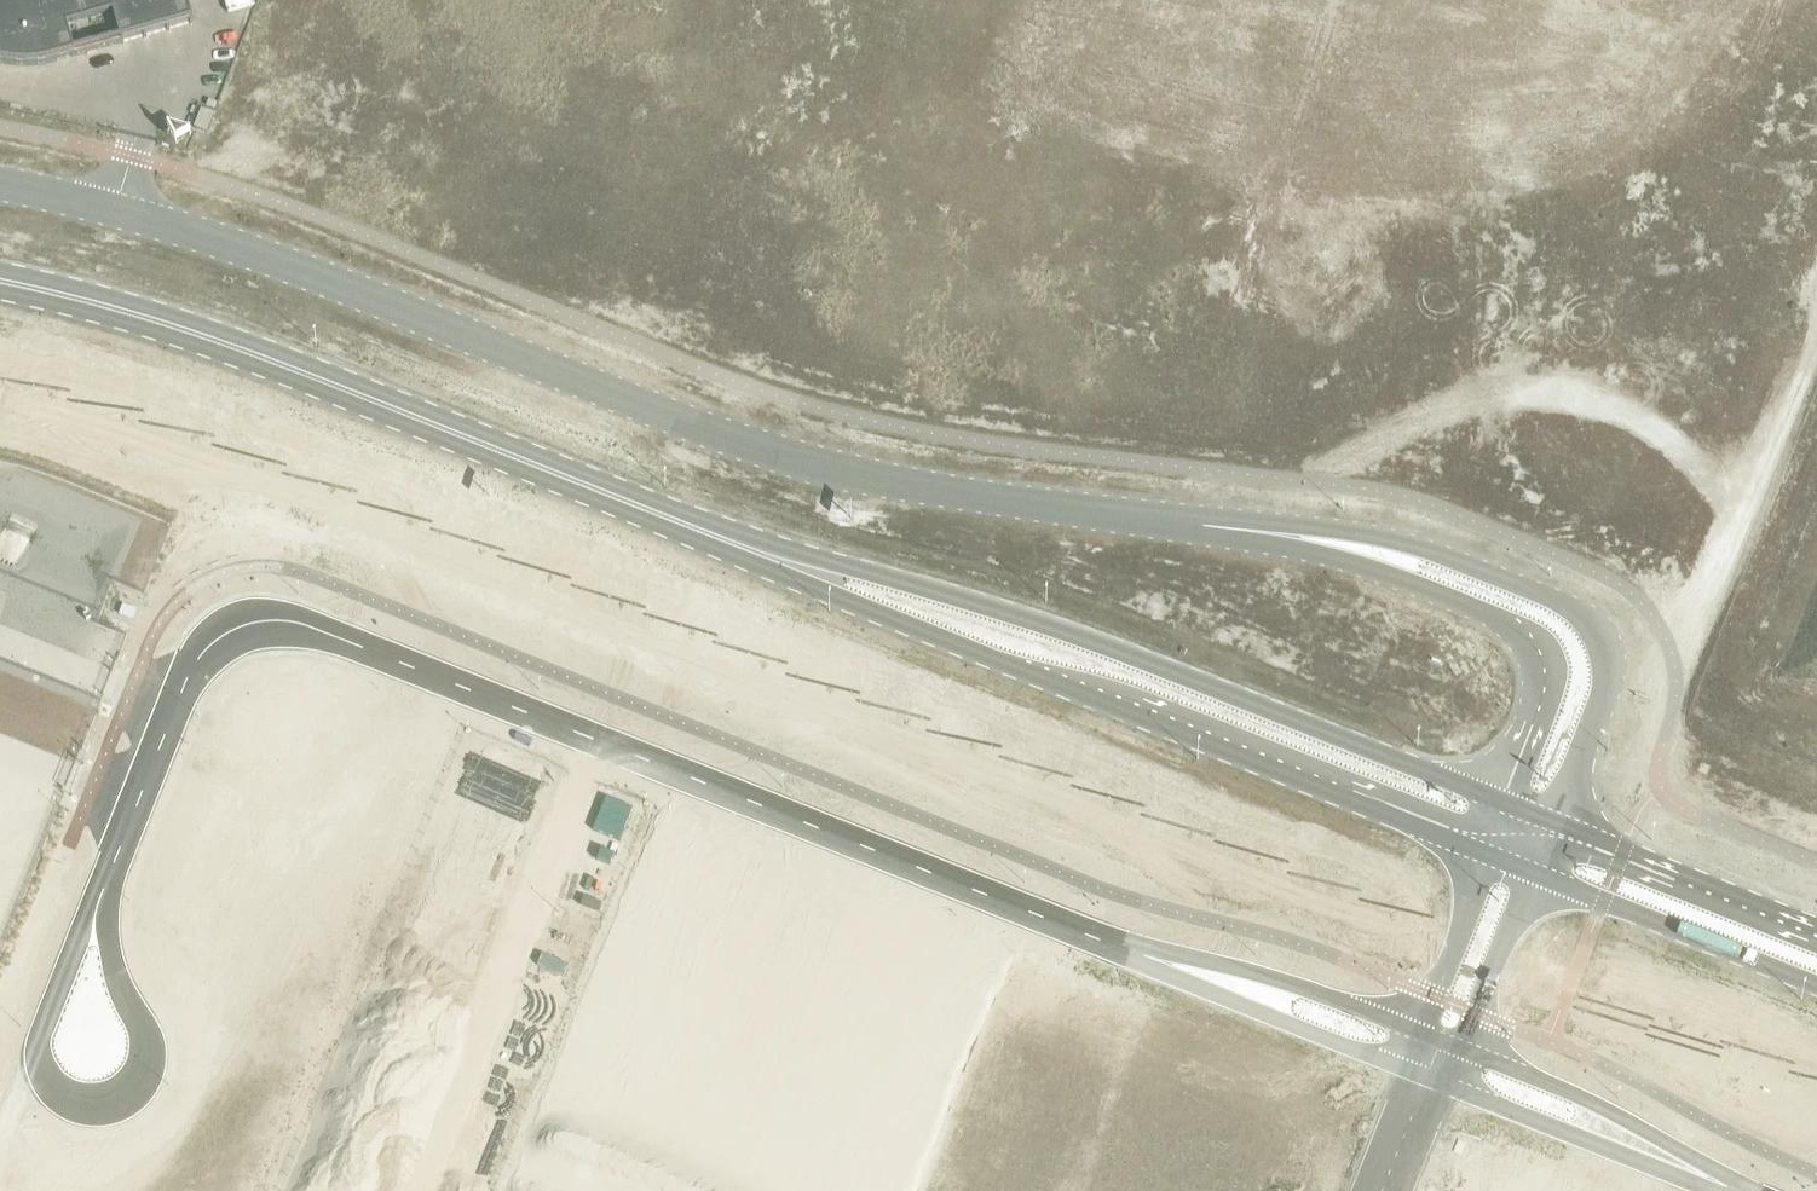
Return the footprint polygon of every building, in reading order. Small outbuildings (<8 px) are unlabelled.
[(190,35),(180,0),(0,0),(0,75),(14,77),(36,77),(49,74),(190,35)] [(205,134),(212,116),(200,111),(193,129),(205,134)] [(604,800),(592,833),(619,843),(632,811),(604,800)] [(600,853),(596,863),(609,868),(613,858),(600,853)] [(475,1003),(495,950),(469,940),(448,993),(475,1003)]
